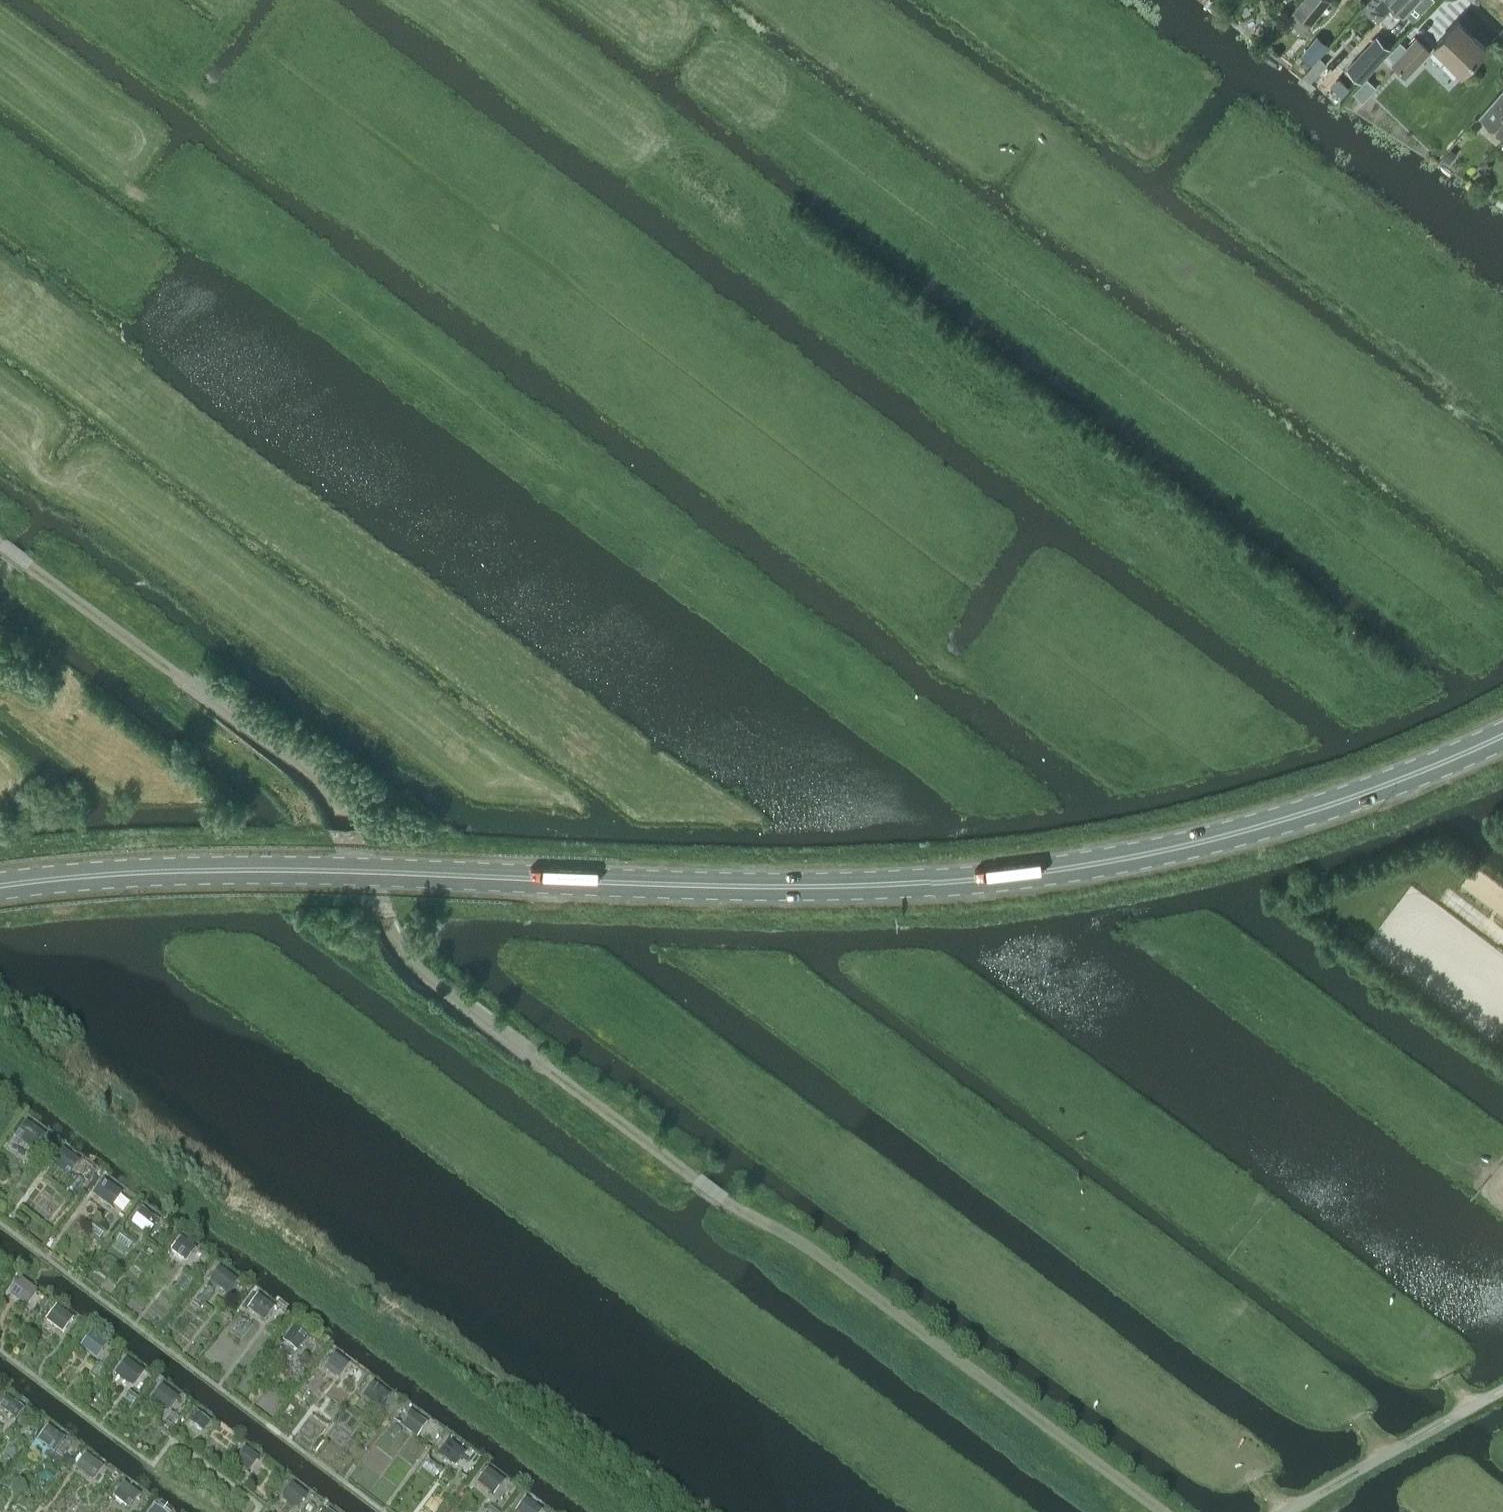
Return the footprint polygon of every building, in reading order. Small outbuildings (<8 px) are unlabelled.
[(1286,18),(1303,32),(1310,23),(1311,24),(1331,0),(1302,0),(1286,18)] [(1416,0),(1368,0),(1362,6),(1377,21),(1395,3),(1404,12),(1416,0)] [(1459,20),(1435,45),(1463,71),(1487,46),(1459,20)] [(1350,69),(1362,80),(1390,48),(1378,37),(1350,69)] [(1393,63),(1406,75),(1430,50),(1417,37),(1393,63)] [(1481,114),(1502,134),(1502,88),(1481,114)]
